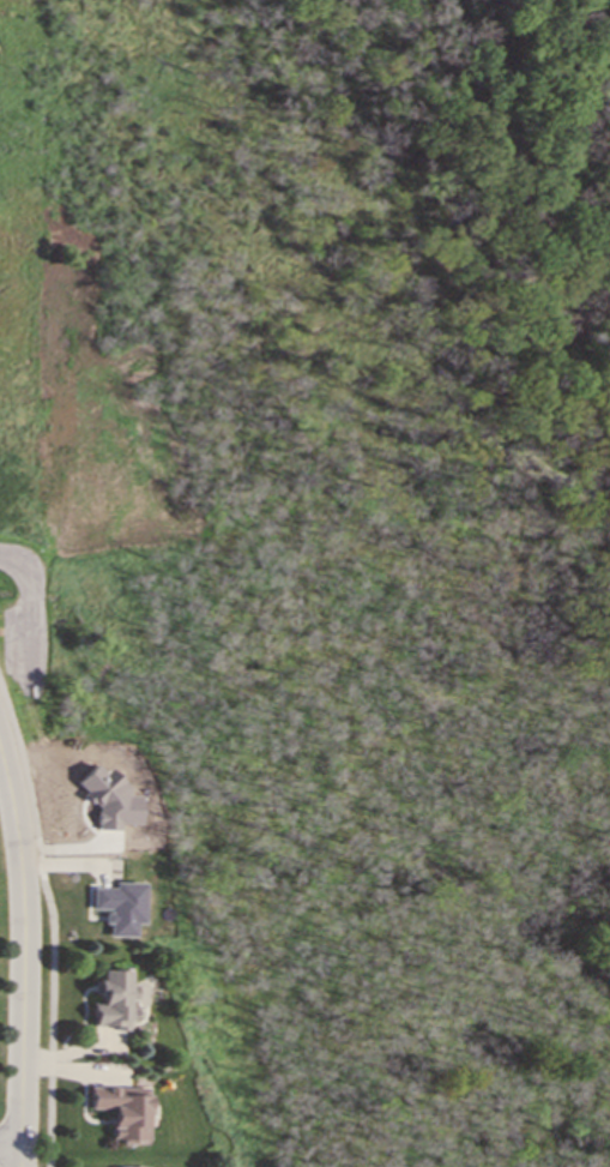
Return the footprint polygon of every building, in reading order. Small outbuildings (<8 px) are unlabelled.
[(139,795),(126,795),(127,782),(114,781),(114,768),(80,768),(79,801),(95,801),(95,829),(117,829),(117,823),(138,823),(139,795)] [(133,936),(134,922),(141,922),(143,883),(111,882),(111,886),(90,886),(89,909),(102,909),(101,924),(107,924),(105,936),(133,936)] [(146,1087),(87,1085),(86,1108),(109,1108),(109,1141),(131,1141),(131,1138),(145,1138),(146,1087)]
